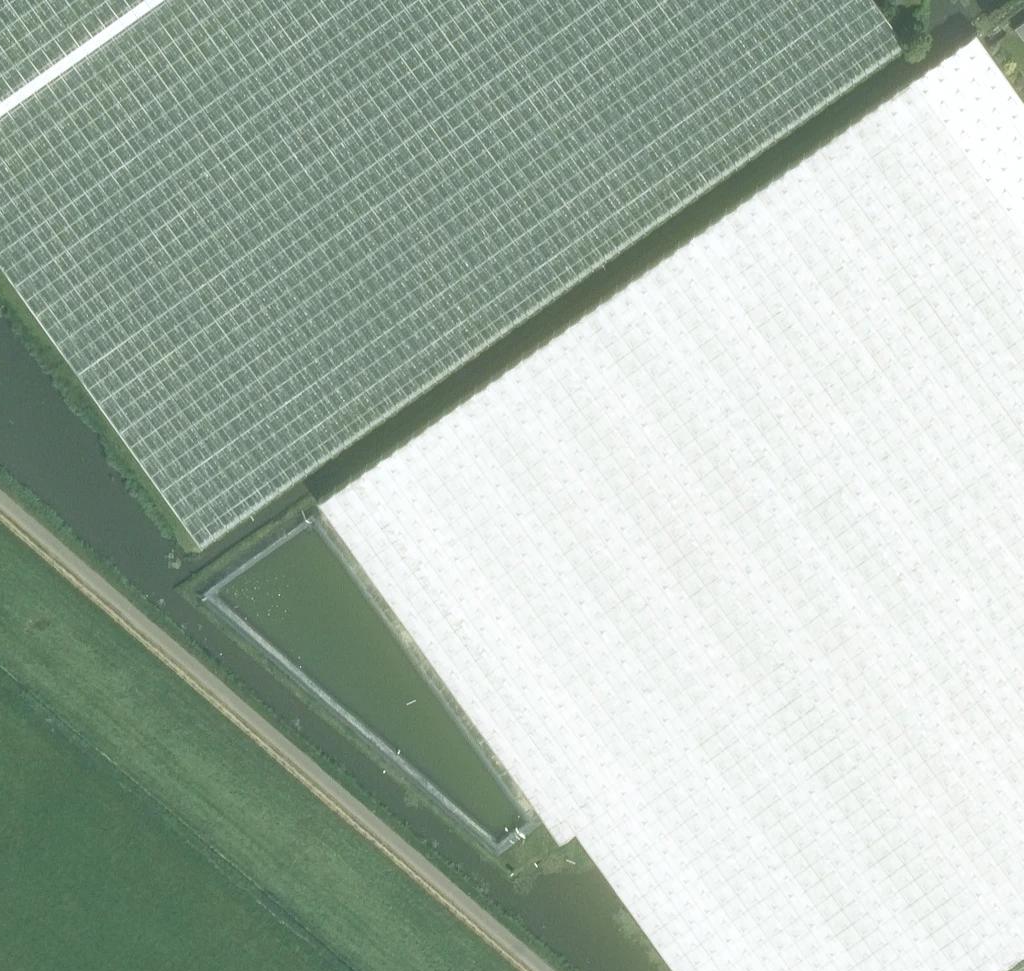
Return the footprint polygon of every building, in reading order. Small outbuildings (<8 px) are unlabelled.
[(200,542),(905,40),(876,0),(0,0),(0,262),(200,542)] [(1015,26),(1023,38),(1023,20),(1015,26)] [(321,497),(563,837),(579,825),(583,832),(682,970),(995,970),(1023,950),(1023,93),(978,28),(321,497)] [(1007,970),(1023,970),(1023,959),(1007,970)]
